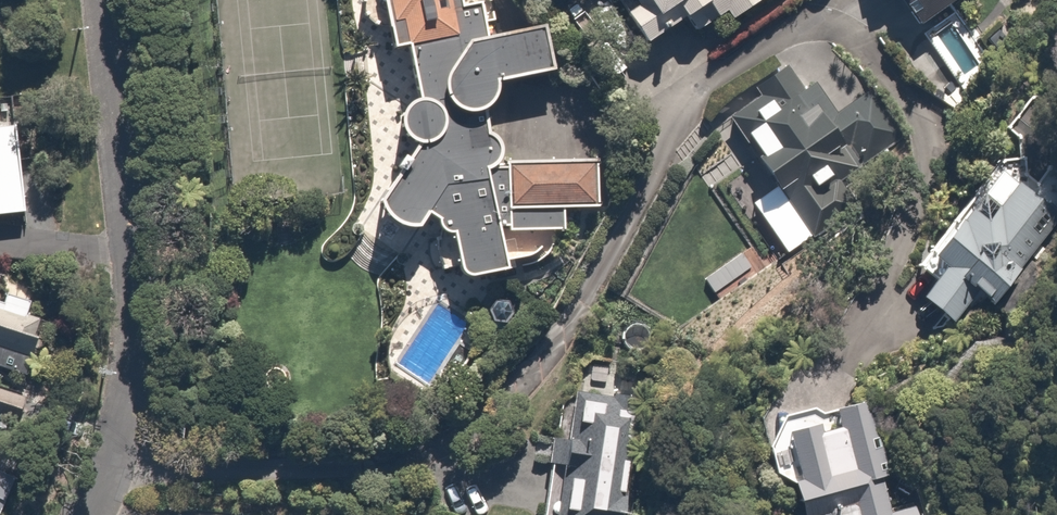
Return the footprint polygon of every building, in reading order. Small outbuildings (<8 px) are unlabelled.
[(404,53),(426,50),(433,98),(415,101),(423,157),(393,211),(436,237),(449,222),(453,237),(467,238),(477,281),(522,274),(507,173),(515,172),(509,135),(501,136),(498,117),(499,117),(500,116),(501,116),(502,115),(503,114),(504,114),(505,113),(506,112),(507,111),(508,110),(509,109),(509,108),(510,108),(511,107),(511,106),(512,105),(513,103),(513,102),(514,101),(514,100),(515,99),(515,98),(515,97),(516,96),(516,95),(516,93),(516,92),(516,91),(516,90),(516,89),(516,87),(516,86),(516,85),(516,84),(516,83),(571,75),(564,27),(506,37),(500,0),(396,0),(404,53)] [(649,3),(633,15),(660,50),(686,30),(696,44),(722,24),(733,38),(782,0),(646,0),(649,3)] [(930,23),(962,0),(914,0),(930,23)] [(812,221),(875,175),(860,154),(890,133),(835,56),(816,69),(805,53),(775,74),(783,84),(737,118),(794,196),(785,203),(803,227),(812,221)] [(980,331),(994,310),(1002,316),(1056,234),(1056,92),(1052,88),(1048,94),(1033,83),(1003,127),(1019,138),(917,289),(980,331)] [(33,216),(27,120),(0,122),(0,218),(33,216)] [(570,213),(608,212),(607,157),(520,159),(521,225),(570,224),(570,213)] [(36,347),(42,348),(52,304),(2,293),(7,270),(0,268),(0,369),(30,376),(36,347)] [(0,389),(0,417),(29,421),(33,394),(0,389)] [(616,427),(611,480),(582,477),(579,514),(591,514),(629,514),(638,423),(617,421),(619,397),(590,395),(587,425),(616,427)] [(879,401),(795,425),(784,445),(795,483),(805,481),(815,514),(948,514),(943,496),(900,507),(891,475),(899,472),(879,401)] [(17,472),(0,465),(0,514),(17,472)]
